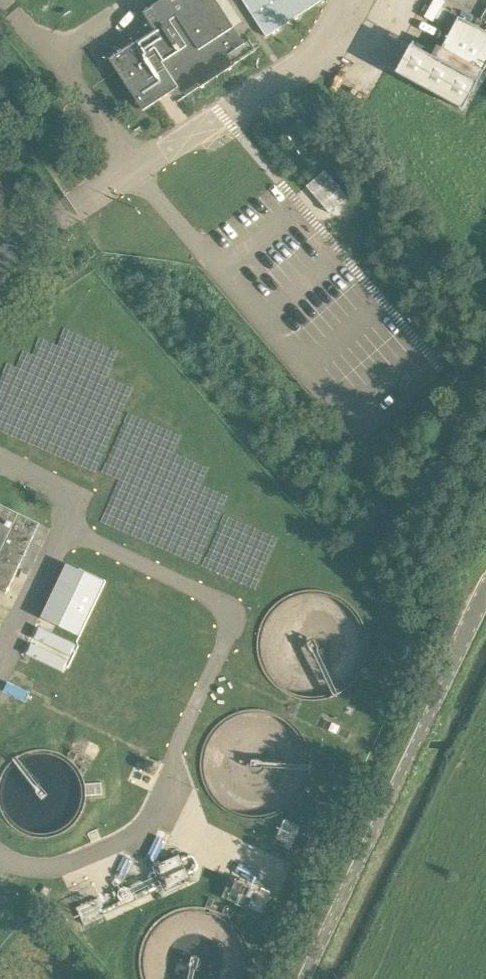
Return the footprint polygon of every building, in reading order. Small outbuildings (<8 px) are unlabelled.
[(111,63),(143,111),(177,89),(181,96),(198,86),(199,89),(235,66),(228,56),(243,45),(214,0),(170,0),(143,18),(154,35),(111,63)] [(321,0),(242,0),(265,36),(321,0)] [(458,90),(451,103),(463,110),(478,84),(477,83),(485,66),(485,32),(458,17),(435,60),(412,47),(405,61),(458,90)] [(325,170),(307,186),(330,212),(343,200),(348,196),(325,170)] [(7,591),(40,523),(0,504),(0,588),(7,591)] [(104,579),(67,562),(42,617),(79,634),(104,579)] [(75,646),(38,629),(32,641),(69,658),(75,646)] [(67,662),(30,644),(24,656),(61,674),(67,662)]
